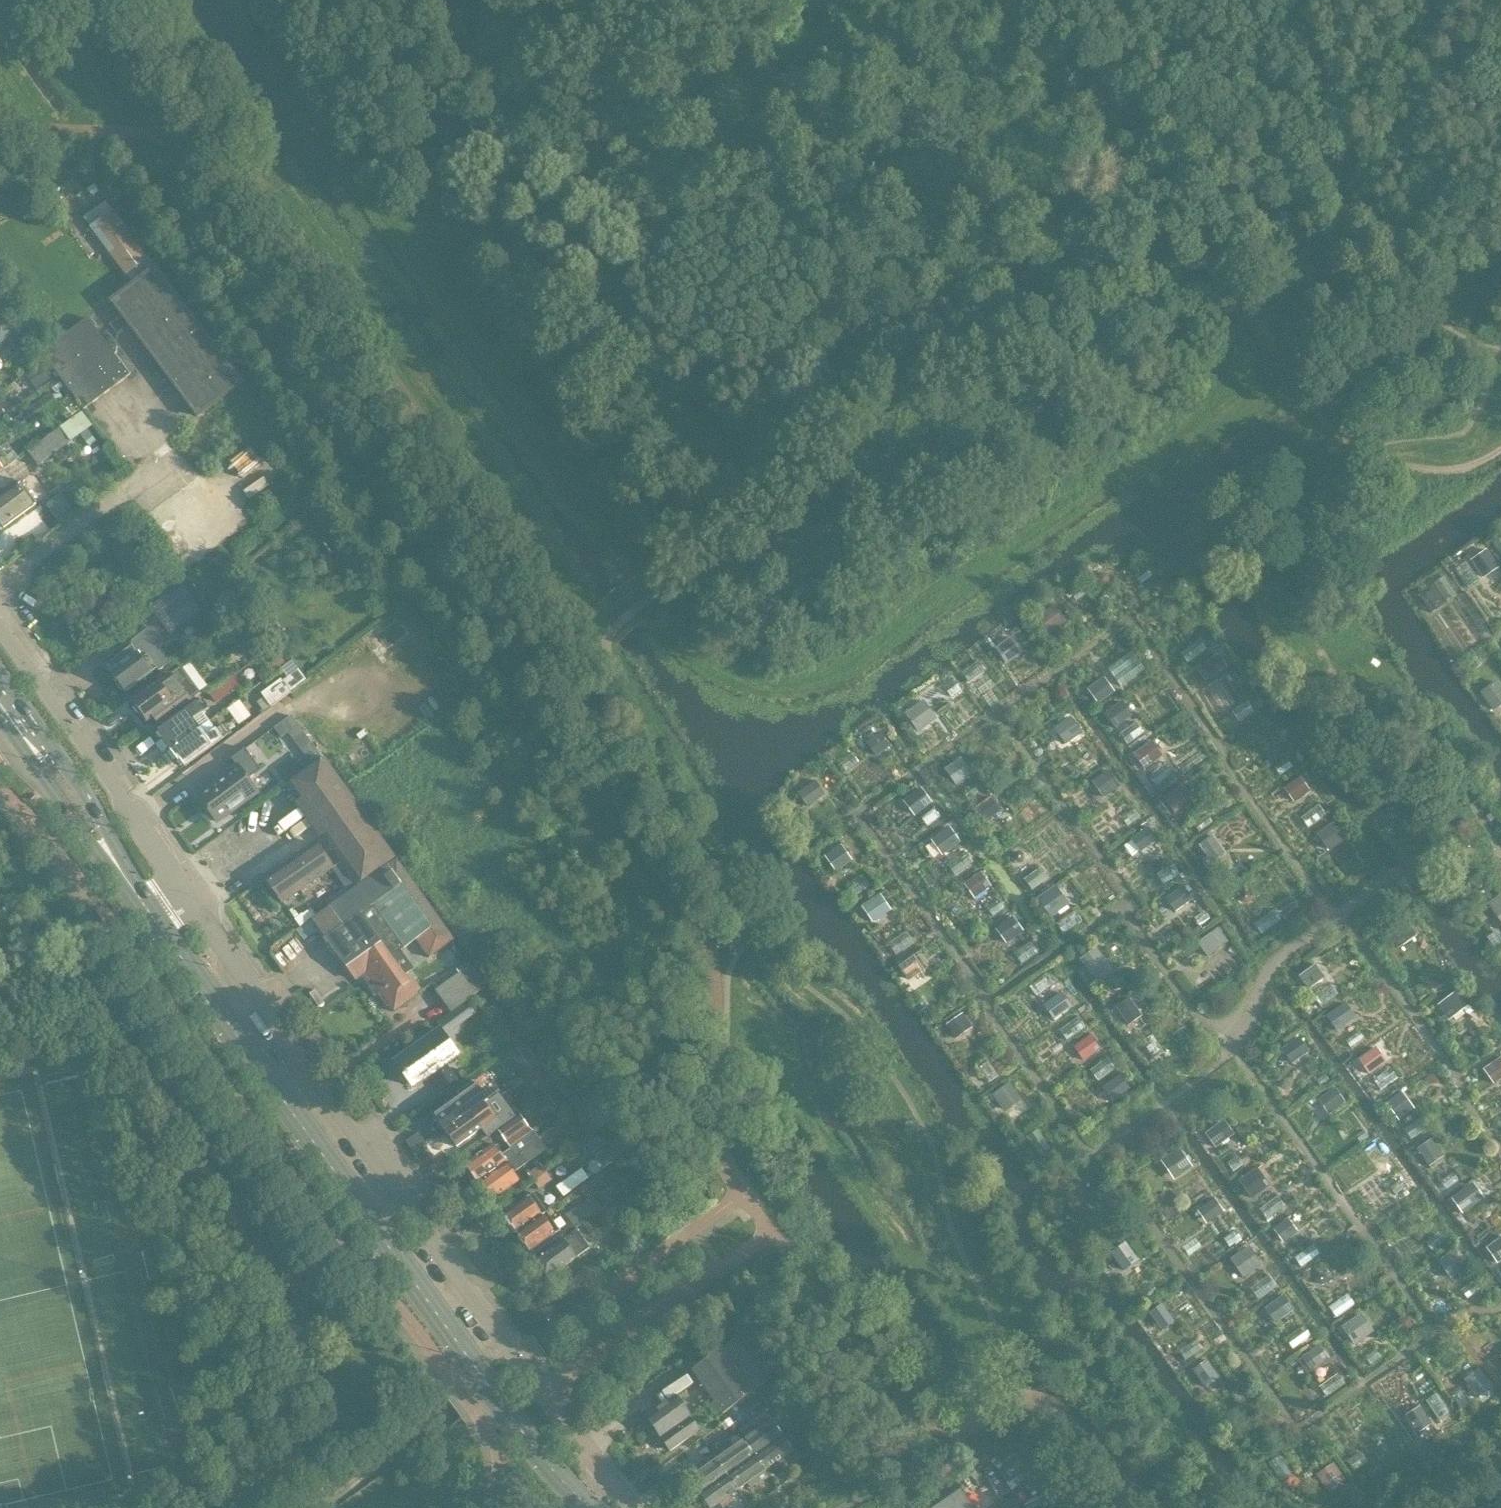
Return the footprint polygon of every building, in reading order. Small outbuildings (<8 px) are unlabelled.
[(135,268),(142,278),(155,268),(112,211),(90,228),(126,275),(135,268)] [(155,268),(142,278),(111,301),(130,327),(197,417),(242,383),(155,268)] [(115,348),(109,347),(88,318),(43,352),(41,353),(83,410),(130,376),(114,355),(116,354),(116,348),(115,348)] [(20,334),(10,341),(17,351),(27,344),(20,334)] [(50,380),(40,366),(26,376),(36,390),(50,380)] [(33,423),(56,407),(59,405),(51,395),(26,413),(33,423)] [(59,405),(56,407),(66,422),(78,413),(79,412),(69,398),(67,399),(59,405)] [(89,427),(79,414),(29,452),(38,464),(89,427)] [(0,447),(0,472),(3,470),(4,470),(17,461),(13,454),(8,458),(0,447)] [(2,526),(4,528),(36,504),(18,480),(8,487),(10,490),(0,498),(0,526),(2,526)] [(58,521),(73,510),(62,495),(47,506),(58,521)] [(187,580),(150,607),(151,609),(172,637),(192,622),(191,621),(208,608),(188,580),(187,580)] [(1436,580),(1415,597),(1429,614),(1449,596),(1436,580)] [(1038,615),(1050,632),(1068,619),(1056,603),(1038,615)] [(111,662),(116,668),(110,672),(117,682),(116,684),(120,690),(123,690),(125,693),(157,669),(158,672),(171,662),(159,648),(162,646),(163,640),(155,629),(149,628),(132,641),(131,646),(111,662)] [(1193,634),(1170,652),(1182,669),(1206,651),(1193,634)] [(1003,639),(981,656),(992,671),(1015,654),(1003,639)] [(1215,675),(1229,666),(1221,652),(1206,662),(1215,675)] [(280,657),(271,664),(276,671),(286,664),(280,657)] [(157,725),(200,694),(180,667),(172,673),(169,668),(156,677),(160,682),(132,703),(134,706),(133,709),(137,714),(140,714),(146,723),(152,718),(157,725)] [(1475,691),(1489,710),(1500,701),(1500,685),(1495,677),(1475,691)] [(230,678),(213,691),(218,698),(236,685),(230,678)] [(281,680),(262,694),(264,697),(271,706),(271,707),(291,693),(281,680)] [(264,697),(257,702),(264,711),(269,707),(271,706),(264,697)] [(924,699),(903,715),(916,731),(936,714),(924,699)] [(1124,699),(1106,711),(1116,726),(1134,714),(1124,699)] [(166,753),(208,722),(202,713),(209,708),(202,700),(158,732),(163,738),(158,742),(166,753)] [(1252,709),(1224,730),(1235,745),(1263,725),(1252,709)] [(1065,713),(1040,733),(1052,748),(1077,728),(1065,713)] [(208,722),(166,753),(175,764),(180,760),(185,767),(228,735),(222,726),(215,731),(208,722)] [(876,733),(854,751),(865,765),(887,747),(876,733)] [(1149,737),(1125,755),(1140,774),(1164,756),(1149,737)] [(962,755),(945,768),(958,784),(974,771),(962,755)] [(324,759),(287,785),(358,885),(395,858),(343,785),(326,761),(324,759)] [(198,796),(217,822),(257,792),(248,781),(262,771),(254,760),(241,770),(238,767),(198,796)] [(1112,769),(1094,777),(1102,795),(1120,787),(1112,769)] [(816,773),(796,789),(809,805),(829,789),(816,773)] [(1300,774),(1285,786),(1296,801),(1311,788),(1300,774)] [(1182,783),(1163,796),(1176,813),(1194,800),(1182,783)] [(921,784),(904,796),(916,814),(934,801),(921,784)] [(965,808),(977,826),(1000,811),(988,793),(965,808)] [(1147,820),(1124,837),(1137,854),(1160,837),(1147,820)] [(943,827),(920,842),(934,863),(956,847),(943,827)] [(1333,827),(1313,843),(1325,857),(1345,842),(1333,827)] [(1212,834),(1193,848),(1205,866),(1225,852),(1212,834)] [(826,852),(836,870),(854,860),(844,842),(826,852)] [(282,903),(333,868),(315,843),(265,878),(282,903)] [(452,942),(454,941),(396,859),(313,919),(357,980),(366,973),(373,983),(369,986),(376,996),(380,993),(382,995),(380,996),(387,1006),(389,1005),(394,1013),(419,995),(417,993),(420,991),(408,974),(414,969),(401,951),(416,940),(429,959),(452,942)] [(977,901),(995,887),(982,870),(964,883),(977,901)] [(1167,895),(1177,911),(1196,899),(1185,883),(1167,895)] [(1059,888),(1035,904),(1047,922),(1071,906),(1059,888)] [(881,894),(858,910),(869,926),(892,910),(881,894)] [(1488,905),(1500,923),(1500,896),(1488,905)] [(1004,906),(982,921),(992,937),(1015,921),(1004,906)] [(1212,931),(1190,944),(1198,959),(1221,945),(1212,931)] [(1098,945),(1081,956),(1093,974),(1110,962),(1098,945)] [(902,962),(913,979),(928,970),(916,952),(902,962)] [(1316,962),(1300,975),(1310,988),(1327,975),(1316,962)] [(1435,963),(1414,978),(1427,996),(1448,980),(1435,963)] [(461,973),(436,991),(451,1013),(476,995),(475,994),(484,988),(467,964),(458,970),(461,973)] [(1131,998),(1113,1012),(1124,1026),(1142,1013),(1131,998)] [(1345,1005),(1319,1023),(1332,1041),(1358,1023),(1345,1005)] [(957,1036),(974,1024),(964,1011),(947,1023),(957,1036)] [(451,1013),(437,1023),(446,1035),(460,1025),(451,1013)] [(427,1040),(396,1062),(398,1066),(397,1067),(402,1075),(404,1074),(413,1086),(431,1073),(442,1089),(455,1080),(444,1065),(457,1055),(440,1031),(427,1040)] [(1293,1038),(1270,1056),(1283,1073),(1306,1055),(1293,1038)] [(978,1072),(991,1088),(1010,1073),(998,1057),(978,1072)] [(1482,1072),(1494,1088),(1500,1083),(1500,1059),(1500,1058),(1482,1072)] [(537,1080),(544,1074),(539,1066),(531,1072),(537,1080)] [(1108,1069),(1090,1084),(1104,1100),(1121,1085),(1108,1069)] [(1005,1110),(1023,1099),(1011,1080),(994,1091),(1005,1110)] [(460,1097),(434,1116),(438,1122),(437,1125),(440,1129),(443,1129),(445,1132),(488,1101),(474,1081),(456,1093),(460,1097)] [(488,1101),(445,1132),(447,1134),(446,1137),(449,1141),(452,1141),(456,1147),(483,1128),(489,1136),(514,1117),(497,1094),(488,1101)] [(509,1141),(526,1129),(517,1116),(500,1128),(509,1141)] [(1216,1146),(1236,1132),(1225,1117),(1206,1131),(1216,1146)] [(1043,1122),(1022,1138),(1033,1153),(1055,1138),(1043,1122)] [(517,1157),(540,1140),(533,1130),(509,1147),(510,1149),(500,1156),(493,1146),(466,1165),(480,1184),(517,1157)] [(418,1133),(407,1141),(414,1151),(425,1143),(418,1133)] [(596,1139),(587,1146),(593,1154),(602,1147),(604,1146),(598,1137),(596,1139)] [(545,1148),(540,1140),(517,1157),(480,1184),(492,1201),(519,1181),(513,1173),(526,1163),(525,1162),(545,1148)] [(1181,1146),(1162,1158),(1176,1178),(1194,1165),(1181,1146)] [(1437,1146),(1413,1163),(1422,1176),(1446,1160),(1437,1146)] [(423,1147),(415,1153),(423,1163),(430,1158),(423,1147)] [(534,1183),(547,1174),(541,1165),(528,1174),(534,1183)] [(615,1165),(607,1171),(612,1177),(615,1177),(620,1173),(621,1173),(615,1165)] [(1258,1167),(1233,1188),(1247,1205),(1272,1185),(1258,1167)] [(582,1168),(555,1187),(563,1198),(590,1179),(582,1168)] [(1392,1173),(1369,1191),(1380,1205),(1403,1188),(1392,1173)] [(540,1191),(553,1182),(547,1174),(534,1183),(540,1191)] [(576,1229),(583,1224),(597,1214),(613,1203),(611,1201),(616,1197),(611,1191),(606,1194),(602,1188),(565,1214),(576,1229)] [(515,1234),(546,1212),(533,1193),(502,1215),(515,1234)] [(635,1194),(630,1198),(635,1206),(641,1202),(635,1194)] [(1208,1222),(1226,1210),(1216,1196),(1198,1207),(1208,1222)] [(546,1212),(515,1234),(529,1253),(560,1231),(559,1230),(565,1225),(560,1217),(553,1222),(546,1212)] [(605,1226),(597,1214),(583,1224),(591,1236),(605,1226)] [(535,1261),(548,1279),(590,1249),(577,1230),(562,1241),(563,1241),(535,1261)] [(1100,1255),(1113,1276),(1134,1263),(1120,1242),(1100,1255)] [(1315,1244),(1297,1255),(1302,1264),(1320,1253),(1315,1244)] [(1241,1249),(1221,1264),(1235,1283),(1255,1268),(1241,1249)] [(1445,1254),(1425,1271),(1439,1288),(1459,1271),(1445,1254)] [(1270,1273),(1252,1286),(1260,1297),(1278,1285),(1270,1273)] [(1275,1322),(1296,1307),(1285,1292),(1265,1307),(1275,1322)] [(1165,1302),(1151,1309),(1161,1329),(1175,1321),(1165,1302)] [(1365,1316),(1341,1335),(1354,1352),(1378,1334),(1365,1316)] [(771,1378),(741,1336),(742,1336),(741,1335),(736,1338),(731,1331),(715,1343),(720,1350),(692,1370),(693,1371),(695,1370),(716,1400),(709,1406),(717,1418),(772,1379),(771,1377),(771,1378)] [(1208,1360),(1186,1377),(1200,1396),(1222,1379),(1208,1360)] [(757,1393),(763,1400),(777,1390),(772,1383),(757,1393)] [(768,1407),(777,1401),(782,1397),(777,1390),(763,1400),(768,1407)] [(675,1396),(646,1417),(660,1437),(670,1451),(699,1430),(675,1396)] [(745,1408),(750,1415),(758,1409),(753,1402),(745,1408)] [(743,1428),(737,1432),(739,1434),(743,1441),(744,1440),(755,1456),(782,1437),(766,1412),(743,1428)] [(730,1419),(721,1425),(725,1429),(733,1424),(730,1419)] [(725,1453),(717,1459),(728,1475),(755,1456),(744,1440),(743,1441),(739,1434),(729,1441),(731,1443),(722,1449),(725,1453)] [(803,1453),(818,1443),(813,1436),(798,1446),(803,1453)] [(782,1437),(755,1456),(765,1471),(772,1465),(776,1470),(785,1464),(782,1459),(792,1451),(782,1437)] [(823,1450),(818,1443),(803,1453),(808,1460),(823,1450)] [(827,1457),(823,1450),(808,1460),(811,1463),(804,1468),(808,1473),(814,1469),(813,1467),(827,1457)] [(1340,1451),(1315,1470),(1330,1489),(1355,1470),(1340,1451)] [(765,1471),(755,1456),(728,1475),(738,1490),(747,1484),(750,1488),(758,1482),(760,1483),(768,1477),(764,1471),(765,1471)] [(700,1494),(728,1475),(717,1459),(710,1464),(707,1460),(695,1468),(694,1467),(686,1473),(690,1479),(689,1479),(700,1494)] [(728,1475),(700,1494),(709,1507),(723,1507),(722,1507),(733,1500),(730,1496),(738,1490),(728,1475)] [(962,1486),(927,1507),(976,1507),(962,1486)]
